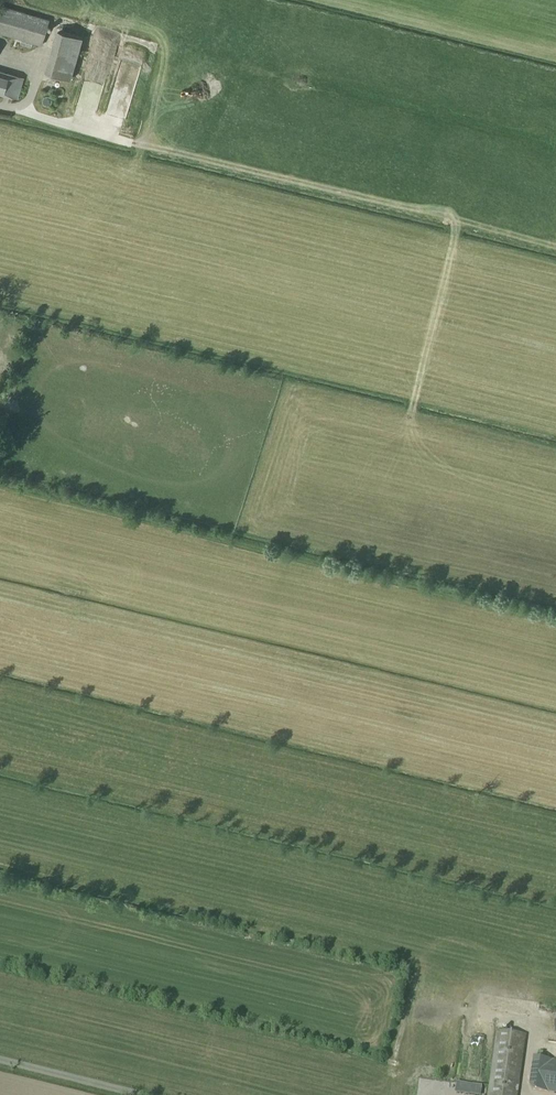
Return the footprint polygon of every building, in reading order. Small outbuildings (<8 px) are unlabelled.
[(50,20),(1,6),(0,11),(0,33),(42,45),(50,20)] [(25,78),(0,71),(0,93),(19,99),(25,78)] [(488,1094),(517,1094),(525,1035),(497,1031),(488,1094)] [(529,1090),(555,1093),(555,1061),(533,1058),(529,1090)] [(429,1077),(428,1087),(445,1090),(446,1080),(444,1080),(430,1077),(429,1077)] [(456,1082),(455,1093),(471,1094),(480,1094),(482,1086),(456,1082)]
